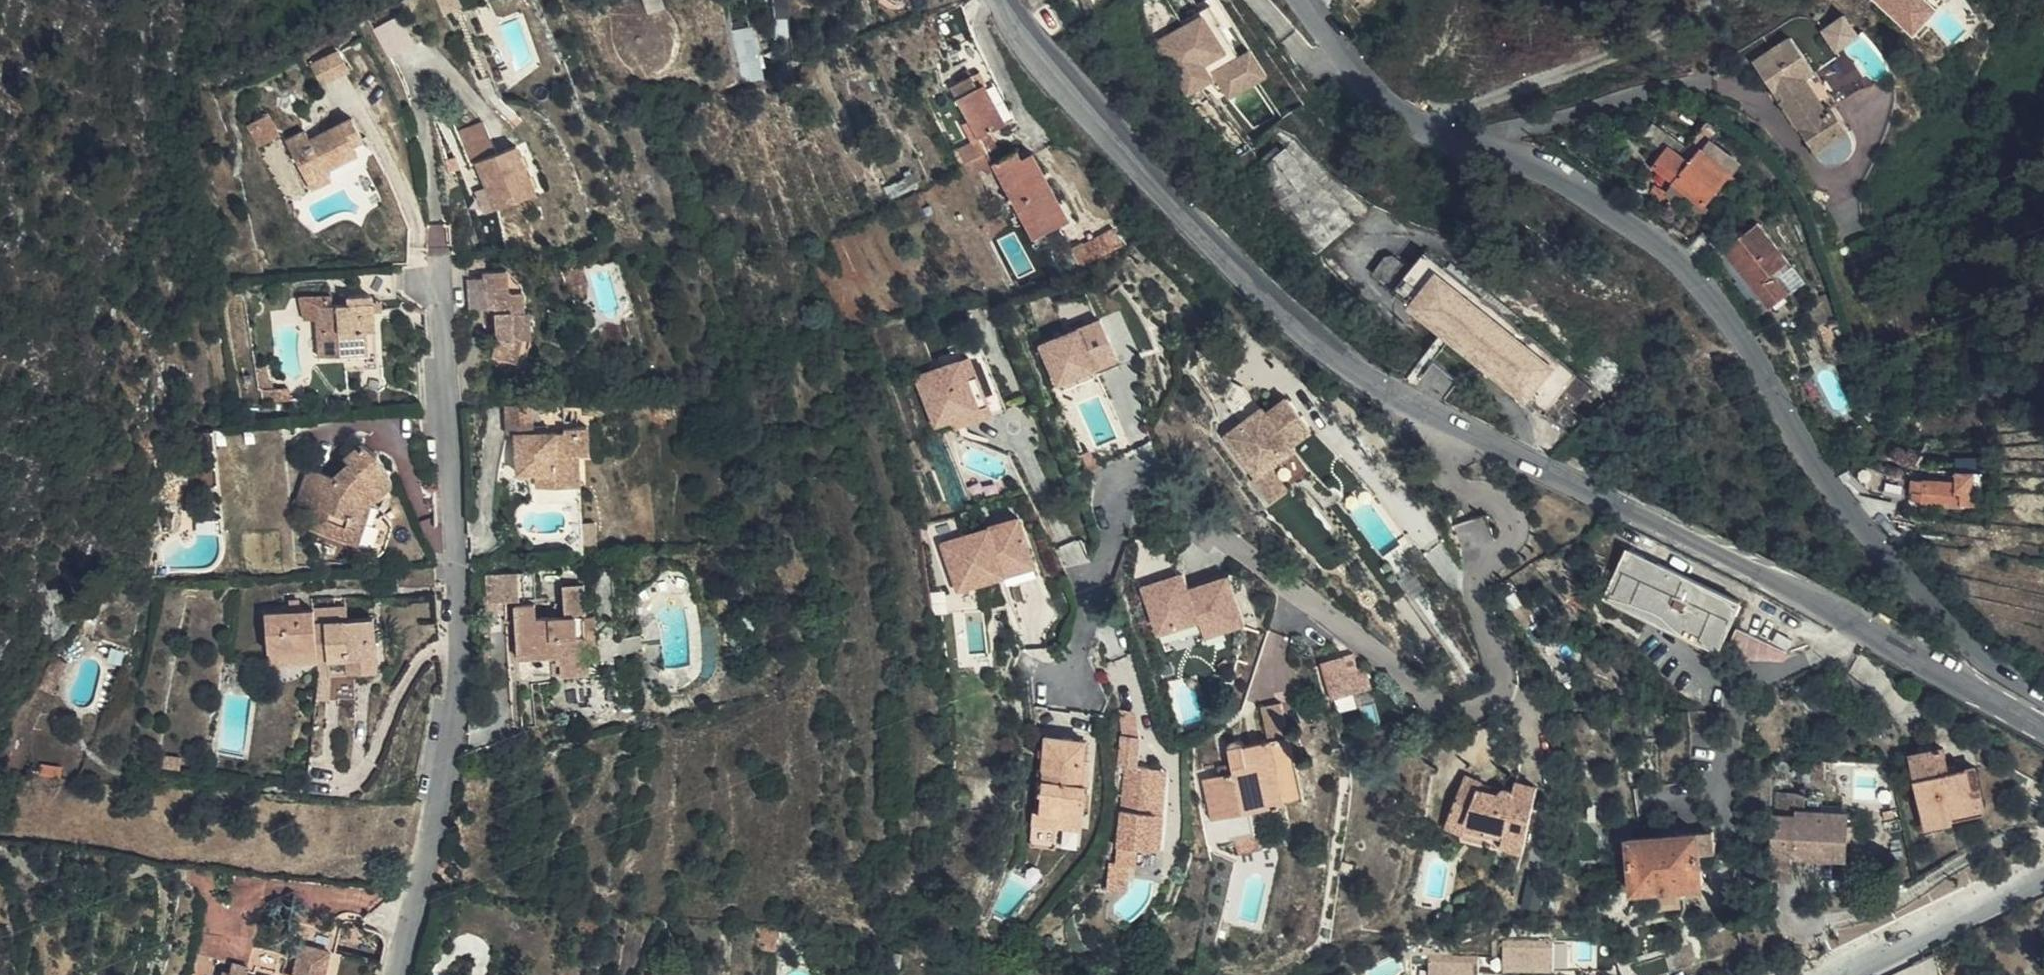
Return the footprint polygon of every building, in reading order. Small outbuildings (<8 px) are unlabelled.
[(662,0),(643,0),(648,12),(665,6),(662,0)] [(1917,34),(1941,5),(1935,0),(1876,0),(1917,34)] [(1215,4),(1153,38),(1186,98),(1217,81),(1228,99),(1270,76),(1253,45),(1241,51),(1215,4)] [(1847,11),(1823,28),(1839,49),(1863,33),(1847,11)] [(390,56),(416,43),(401,13),(375,27),(390,56)] [(743,30),(740,20),(730,22),(737,54),(748,52),(744,32),(740,33),(740,30),(743,30)] [(1768,104),(1761,109),(1795,165),(1831,143),(1814,117),(1807,121),(1784,83),(1795,77),(1775,43),(1736,68),(1753,97),(1760,93),(1768,104)] [(341,47),(312,62),(322,83),(352,67),(341,47)] [(1854,92),(1829,50),(1817,57),(1819,62),(1795,77),(1818,114),(1854,92)] [(752,71),(749,57),(738,58),(741,74),(752,71)] [(947,83),(976,138),(983,152),(995,147),(988,134),(1001,127),(991,109),(987,111),(976,89),(969,78),(966,73),(947,83)] [(969,78),(976,89),(985,84),(978,73),(969,78)] [(1807,121),(1814,117),(1818,114),(1795,77),(1784,83),(1807,121)] [(1753,97),(1761,109),(1768,104),(1760,93),(1753,97)] [(278,138),(267,115),(244,127),(255,149),(278,138)] [(309,140),(305,131),(284,143),(310,192),(331,181),(326,171),(358,155),(353,145),(363,141),(361,136),(351,118),(309,140)] [(471,164),(475,163),(496,154),(483,122),(456,133),(471,164)] [(1678,154),(1668,147),(1654,166),(1704,204),(1737,161),(1697,130),(1678,154)] [(976,138),(954,150),(961,163),(983,152),(976,138)] [(536,193),(516,145),(496,154),(475,163),(495,210),(536,193)] [(1281,150),(1277,145),(1258,163),(1283,213),(1315,257),(1355,223),(1286,147),(1281,150)] [(961,163),(970,179),(972,178),(992,167),(1032,240),(1058,226),(1021,159),(1016,151),(1002,159),(995,147),(983,152),(961,163)] [(1032,153),(1021,159),(1058,226),(1069,220),(1032,153)] [(1676,197),(1655,184),(1649,193),(1670,206),(1676,197)] [(920,210),(924,218),(933,214),(929,206),(920,210)] [(1756,290),(1760,296),(1790,335),(1796,337),(1816,326),(1802,302),(1797,305),(1789,295),(1773,273),(1787,262),(1758,223),(1725,249),(1756,290)] [(1094,264),(1125,245),(1118,232),(1086,250),(1094,264)] [(1087,267),(1094,264),(1086,250),(1082,243),(1070,250),(1081,271),(1087,267)] [(1373,276),(1572,435),(1634,377),(1598,347),(1576,373),(1427,252),(1411,271),(1390,254),(1373,276)] [(485,267),(484,257),(469,258),(469,267),(485,267)] [(1793,269),(1787,262),(1773,273),(1789,295),(1794,290),(1783,277),(1793,269)] [(483,272),(483,277),(485,310),(494,310),(496,339),(492,357),(495,373),(523,372),(530,341),(526,341),(524,312),(522,285),(507,270),(483,272)] [(399,294),(397,273),(373,275),(375,295),(399,294)] [(485,310),(483,277),(468,278),(470,311),(485,310)] [(967,288),(963,278),(950,284),(954,294),(967,288)] [(1753,302),(1760,296),(1756,290),(1748,295),(1753,302)] [(321,321),(323,358),(343,356),(344,370),(377,367),(373,312),(372,301),(371,298),(367,295),(348,296),(348,304),(326,305),(320,305),(321,321)] [(326,305),(326,296),(312,298),(313,306),(320,305),(326,305)] [(1831,298),(1831,297),(1819,302),(1827,322),(1839,318),(1839,317),(1831,298)] [(372,301),(373,312),(382,312),(382,301),(372,301)] [(320,305),(313,306),(314,322),(321,321),(320,305)] [(1056,385),(1112,360),(1095,320),(1035,348),(1052,387),(1056,385)] [(908,372),(912,382),(963,360),(983,408),(932,430),(936,440),(1002,412),(973,345),(908,372)] [(963,360),(912,382),(932,430),(983,408),(963,360)] [(1112,360),(1056,385),(1059,392),(1116,366),(1112,360)] [(1311,431),(1289,401),(1267,417),(1263,413),(1227,441),(1256,479),(1270,469),(1293,452),(1289,447),(1311,431)] [(535,433),(533,405),(504,407),(505,435),(515,434),(535,433)] [(564,432),(535,433),(515,434),(517,475),(534,474),(551,473),(552,487),(579,486),(580,486),(578,455),(588,455),(587,426),(564,427),(564,432)] [(389,479),(372,456),(355,449),(325,473),(310,470),(300,501),(312,505),(322,509),(315,531),(353,544),(356,533),(362,536),(385,544),(391,528),(390,522),(385,513),(376,516),(364,513),(370,497),(389,479)] [(1960,456),(1960,471),(1975,472),(1978,471),(1979,457),(1960,456)] [(1287,491),(1270,469),(1256,479),(1252,482),(1269,505),(1287,491)] [(1975,472),(1960,471),(1957,471),(1956,481),(1912,480),(1911,491),(1913,492),(1913,500),(1973,505),(1975,472)] [(535,488),(552,487),(551,473),(534,474),(535,488)] [(394,485),(389,479),(370,497),(364,513),(394,485)] [(1880,504),(1860,502),(1872,515),(1879,516),(1880,504)] [(322,509),(312,505),(304,527),(315,531),(322,509)] [(1022,516),(957,535),(971,584),(1004,574),(1036,565),(1022,516)] [(359,546),(362,536),(356,533),(353,544),(359,546)] [(1741,602),(1629,551),(1607,598),(1719,650),(1741,602)] [(1036,565),(1004,574),(1008,588),(1040,579),(1036,565)] [(517,601),(516,573),(485,575),(487,603),(517,601)] [(1181,574),(1141,589),(1158,635),(1198,620),(1204,637),(1243,624),(1226,576),(1187,590),(1181,574)] [(562,676),(589,674),(587,660),(596,660),(594,616),(584,616),(582,586),(564,587),(566,618),(536,619),(534,605),(516,606),(518,660),(539,658),(540,678),(553,677),(553,665),(561,664),(562,676)] [(290,599),(291,609),(300,609),(299,599),(290,599)] [(538,604),(539,616),(564,614),(563,602),(538,604)] [(346,604),(316,607),(317,622),(348,620),(346,604)] [(291,609),(284,610),(266,612),(269,656),(295,654),(294,649),(318,647),(319,663),(349,660),(350,673),(357,673),(357,659),(377,658),(374,618),(348,620),(317,622),(316,607),(300,609),(291,609)] [(1198,620),(1158,635),(1165,652),(1204,637),(1198,620)] [(296,665),(319,663),(318,647),(294,649),(295,654),(296,665)] [(295,654),(269,656),(270,668),(296,665),(295,654)] [(1349,671),(1345,656),(1321,664),(1332,700),(1372,688),(1365,666),(1349,671)] [(357,659),(357,673),(379,671),(377,658),(357,659)] [(319,663),(320,676),(350,673),(349,660),(319,663)] [(553,677),(562,676),(561,664),(553,665),(553,677)] [(1288,729),(1282,704),(1260,709),(1266,734),(1288,729)] [(1288,729),(1266,734),(1268,741),(1265,742),(1267,752),(1246,756),(1244,746),(1244,745),(1239,740),(1232,740),(1229,747),(1228,752),(1234,774),(1213,779),(1216,790),(1206,793),(1213,822),(1287,805),(1285,796),(1302,792),(1294,757),(1290,738),(1288,729)] [(1299,736),(1290,738),(1294,757),(1304,755),(1299,736)] [(1140,739),(1123,738),(1121,768),(1127,768),(1120,866),(1140,867),(1141,849),(1164,851),(1166,816),(1159,816),(1162,771),(1137,769),(1140,739)] [(1086,741),(1064,739),(1063,745),(1045,743),(1039,811),(1033,811),(1030,848),(1055,849),(1058,829),(1059,816),(1084,819),(1089,764),(1084,763),(1086,741)] [(1267,752),(1265,742),(1250,745),(1244,746),(1246,756),(1267,752)] [(1945,749),(1912,757),(1928,829),(1952,823),(1951,817),(1977,811),(1969,768),(1951,772),(1945,749)] [(1825,781),(1823,764),(1799,764),(1799,781),(1825,781)] [(1986,809),(1977,767),(1969,768),(1977,811),(1986,809)] [(1479,785),(1463,777),(1440,827),(1456,835),(1462,823),(1481,832),(1479,839),(1497,844),(1495,851),(1516,857),(1534,793),(1512,786),(1510,796),(1508,795),(1506,795),(1504,795),(1503,796),(1502,796),(1501,797),(1500,798),(1500,799),(1499,800),(1489,794),(1477,789),(1479,785)] [(1216,790),(1213,779),(1203,781),(1206,793),(1216,790)] [(1490,790),(1479,785),(1477,789),(1489,794),(1490,790)] [(1305,801),(1302,792),(1285,796),(1287,805),(1305,801)] [(1792,858),(1817,858),(1845,859),(1847,815),(1824,813),(1823,818),(1804,817),(1804,795),(1777,793),(1774,857),(1792,858)] [(1059,816),(1058,829),(1082,830),(1084,819),(1059,816)] [(1451,845),(1514,863),(1516,857),(1495,851),(1497,844),(1479,839),(1481,832),(1462,823),(1456,835),(1451,845)] [(1716,852),(1714,830),(1637,838),(1628,839),(1630,869),(1632,892),(1704,885),(1701,854),(1716,852)] [(1774,857),(1773,883),(1791,883),(1792,858),(1774,857)] [(775,953),(777,931),(760,930),(758,951),(775,953)] [(1505,969),(1574,968),(1574,937),(1504,938),(1505,969)] [(384,961),(299,943),(293,974),(381,974),(384,961)] [(1480,953),(1430,954),(1430,974),(1481,974),(1480,953)] [(242,974),(247,974),(249,965),(231,961),(229,972),(242,974)]
